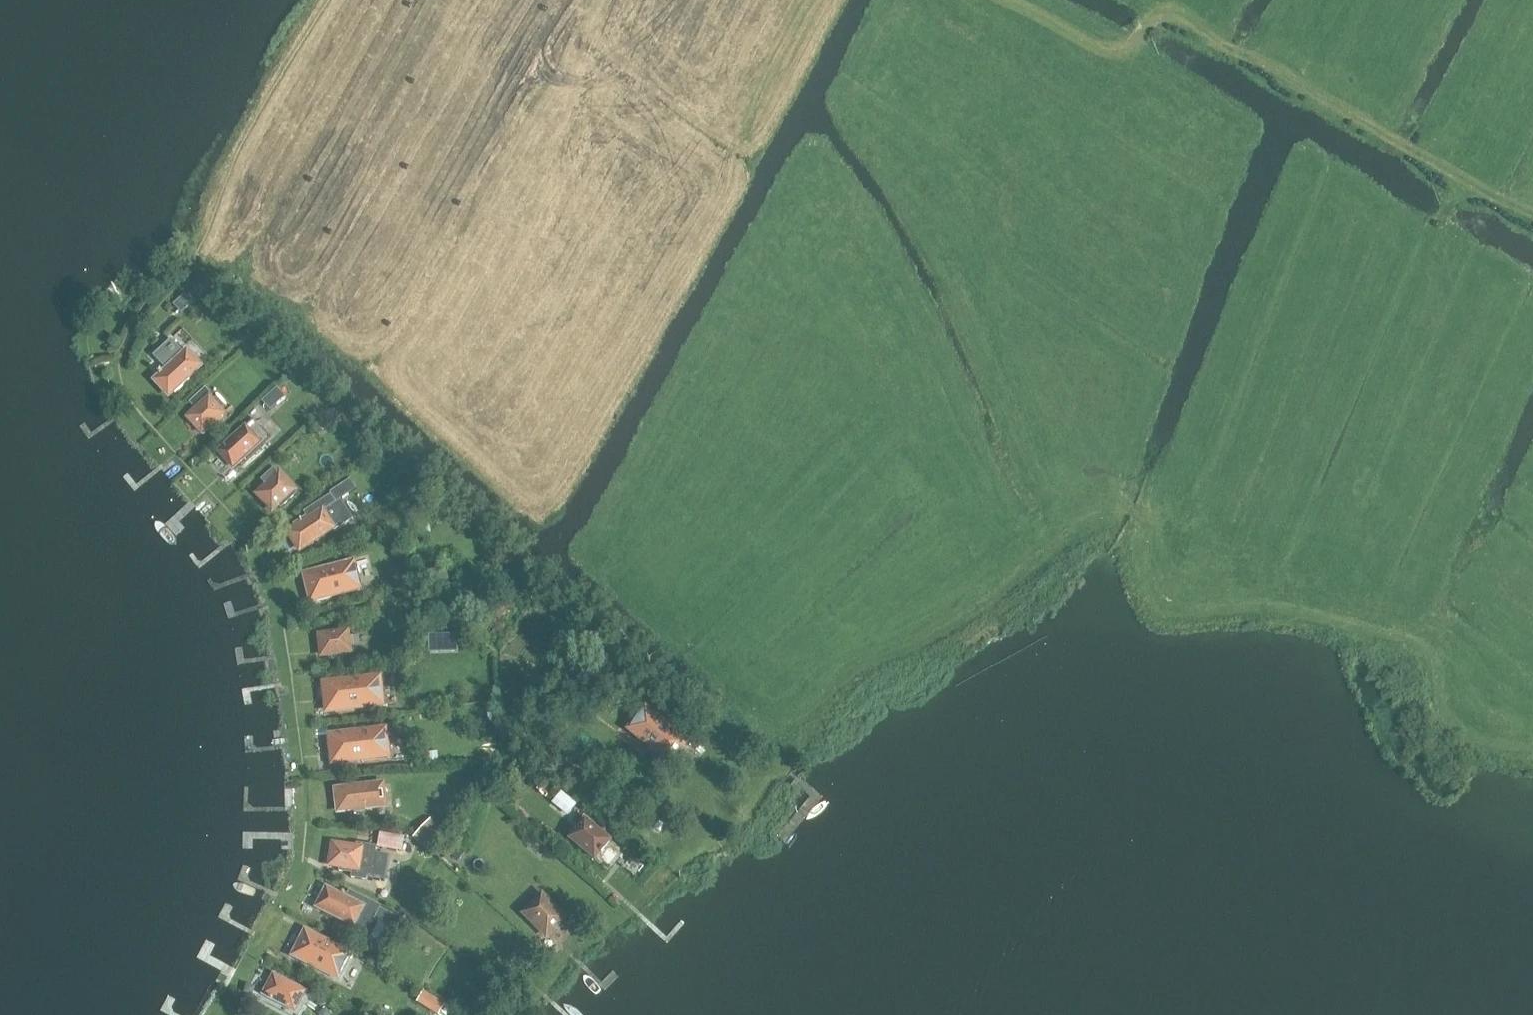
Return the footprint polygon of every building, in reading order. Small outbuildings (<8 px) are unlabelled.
[(181,314),(193,303),(186,295),(174,305),(181,314)] [(165,368),(152,380),(168,397),(168,398),(204,366),(187,348),(183,352),(171,339),(154,355),(165,368)] [(211,397),(213,395),(206,387),(190,402),(195,407),(185,417),(202,436),(226,413),(222,408),(225,405),(218,397),(214,400),(211,397)] [(285,397),(278,389),(262,402),(269,410),(285,397)] [(217,451),(233,469),(262,443),(246,425),(217,451)] [(254,495),(262,504),(268,499),(276,509),(292,495),(269,469),(256,481),(262,487),(254,495)] [(298,553),(306,548),(327,535),(334,530),(335,531),(353,519),(340,500),(356,489),(350,480),(330,493),(331,494),(304,512),(306,516),(295,524),(284,531),(298,553)] [(357,589),(351,561),(301,573),(307,600),(357,589)] [(444,573),(443,568),(426,572),(428,583),(440,581),(446,579),(444,573)] [(346,655),(353,654),(352,647),(360,646),(359,635),(351,636),(350,629),(316,632),(319,659),(329,657),(329,661),(346,659),(346,655)] [(406,653),(419,637),(412,632),(400,648),(406,653)] [(429,636),(429,648),(453,648),(453,636),(429,636)] [(323,687),(326,713),(352,710),(380,707),(378,681),(323,687)] [(645,714),(632,730),(671,761),(684,745),(645,714)] [(327,735),(330,761),(384,757),(382,730),(327,735)] [(336,814),(370,810),(370,803),(385,801),(384,789),(368,791),(368,783),(333,787),(336,814)] [(561,792),(553,802),(570,815),(577,805),(561,792)] [(568,838),(595,862),(613,840),(585,817),(568,838)] [(442,831),(431,820),(417,835),(428,846),(442,831)] [(379,832),(377,847),(402,851),(405,836),(379,832)] [(357,845),(332,841),(327,867),(339,868),(339,871),(352,873),(351,878),(367,880),(368,868),(374,868),(377,846),(357,843),(357,845)] [(468,851),(459,844),(452,853),(460,860),(468,851)] [(539,880),(531,888),(539,895),(521,913),(546,939),(568,918),(544,894),(548,890),(539,880)] [(325,885),(314,908),(352,926),(351,927),(371,937),(379,921),(395,930),(401,919),(380,908),(381,906),(349,890),(348,894),(337,888),(336,890),(325,885)] [(331,975),(344,949),(298,926),(285,952),(331,975)] [(295,1014),(307,991),(273,972),(262,995),(295,1014)] [(432,992),(426,1007),(440,1013),(446,999),(432,992)] [(378,1005),(372,1014),(395,1014),(378,1005)]
